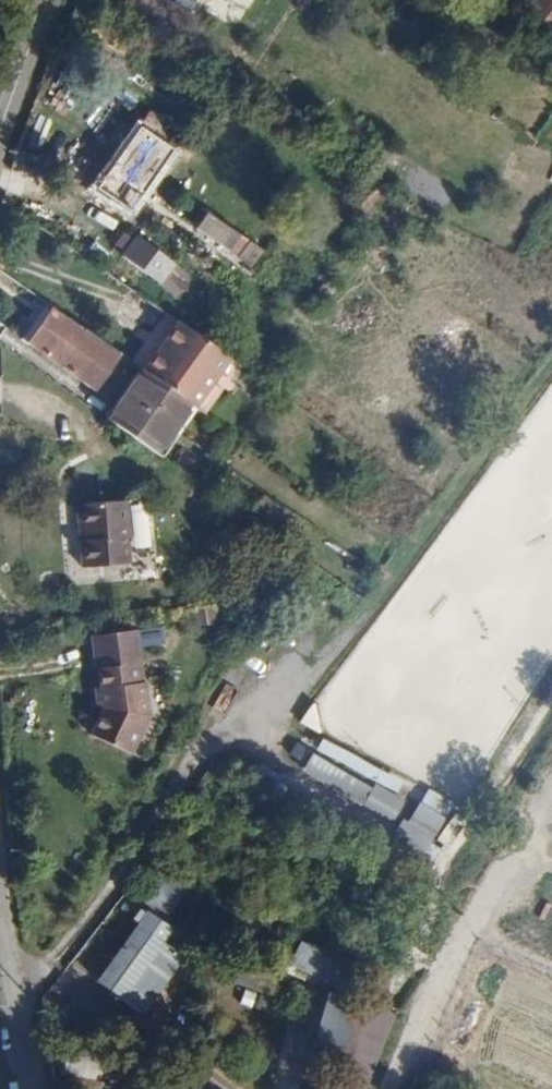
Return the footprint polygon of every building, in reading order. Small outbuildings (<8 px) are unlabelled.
[(278,15),(288,0),(255,0),(278,15)] [(314,15),(323,0),(291,0),(314,15)] [(530,11),(550,25),(551,23),(551,0),(538,0),(530,11)] [(527,15),(547,30),(550,25),(530,11),(527,15)] [(137,127),(108,170),(121,180),(107,199),(126,213),(170,149),(137,127)] [(195,230),(226,252),(237,236),(205,214),(195,230)] [(132,239),(118,259),(155,285),(169,264),(132,239)] [(246,242),(236,259),(249,267),(259,251),(246,242)] [(24,341),(55,362),(75,331),(45,310),(24,341)] [(113,351),(77,326),(75,330),(75,331),(55,362),(90,386),(113,351)] [(121,399),(139,410),(134,417),(153,431),(145,444),(157,452),(190,404),(141,371),(121,399)] [(121,399),(108,419),(145,444),(153,431),(134,417),(139,410),(121,399)] [(77,507),(80,542),(84,540),(86,568),(130,564),(125,503),(77,507)] [(150,631),(107,637),(111,670),(113,670),(116,689),(117,698),(113,706),(119,709),(105,735),(144,755),(164,717),(159,683),(157,684),(150,631)] [(320,737),(313,751),(396,795),(404,781),(320,737)] [(426,861),(452,801),(418,786),(392,847),(426,861)] [(442,849),(458,834),(448,824),(432,838),(442,849)] [(354,934),(299,905),(290,921),(345,951),(354,934)] [(232,939),(183,909),(145,970),(192,1000),(232,939)] [(321,1029),(356,965),(341,958),(329,951),(294,1015),(321,1029)] [(384,981),(356,965),(321,1029),(311,1047),(303,1061),(332,1077),(384,981)] [(311,1047),(321,1029),(294,1015),(285,1033),(311,1047)] [(207,1088),(272,1088),(211,1074),(207,1088)]
